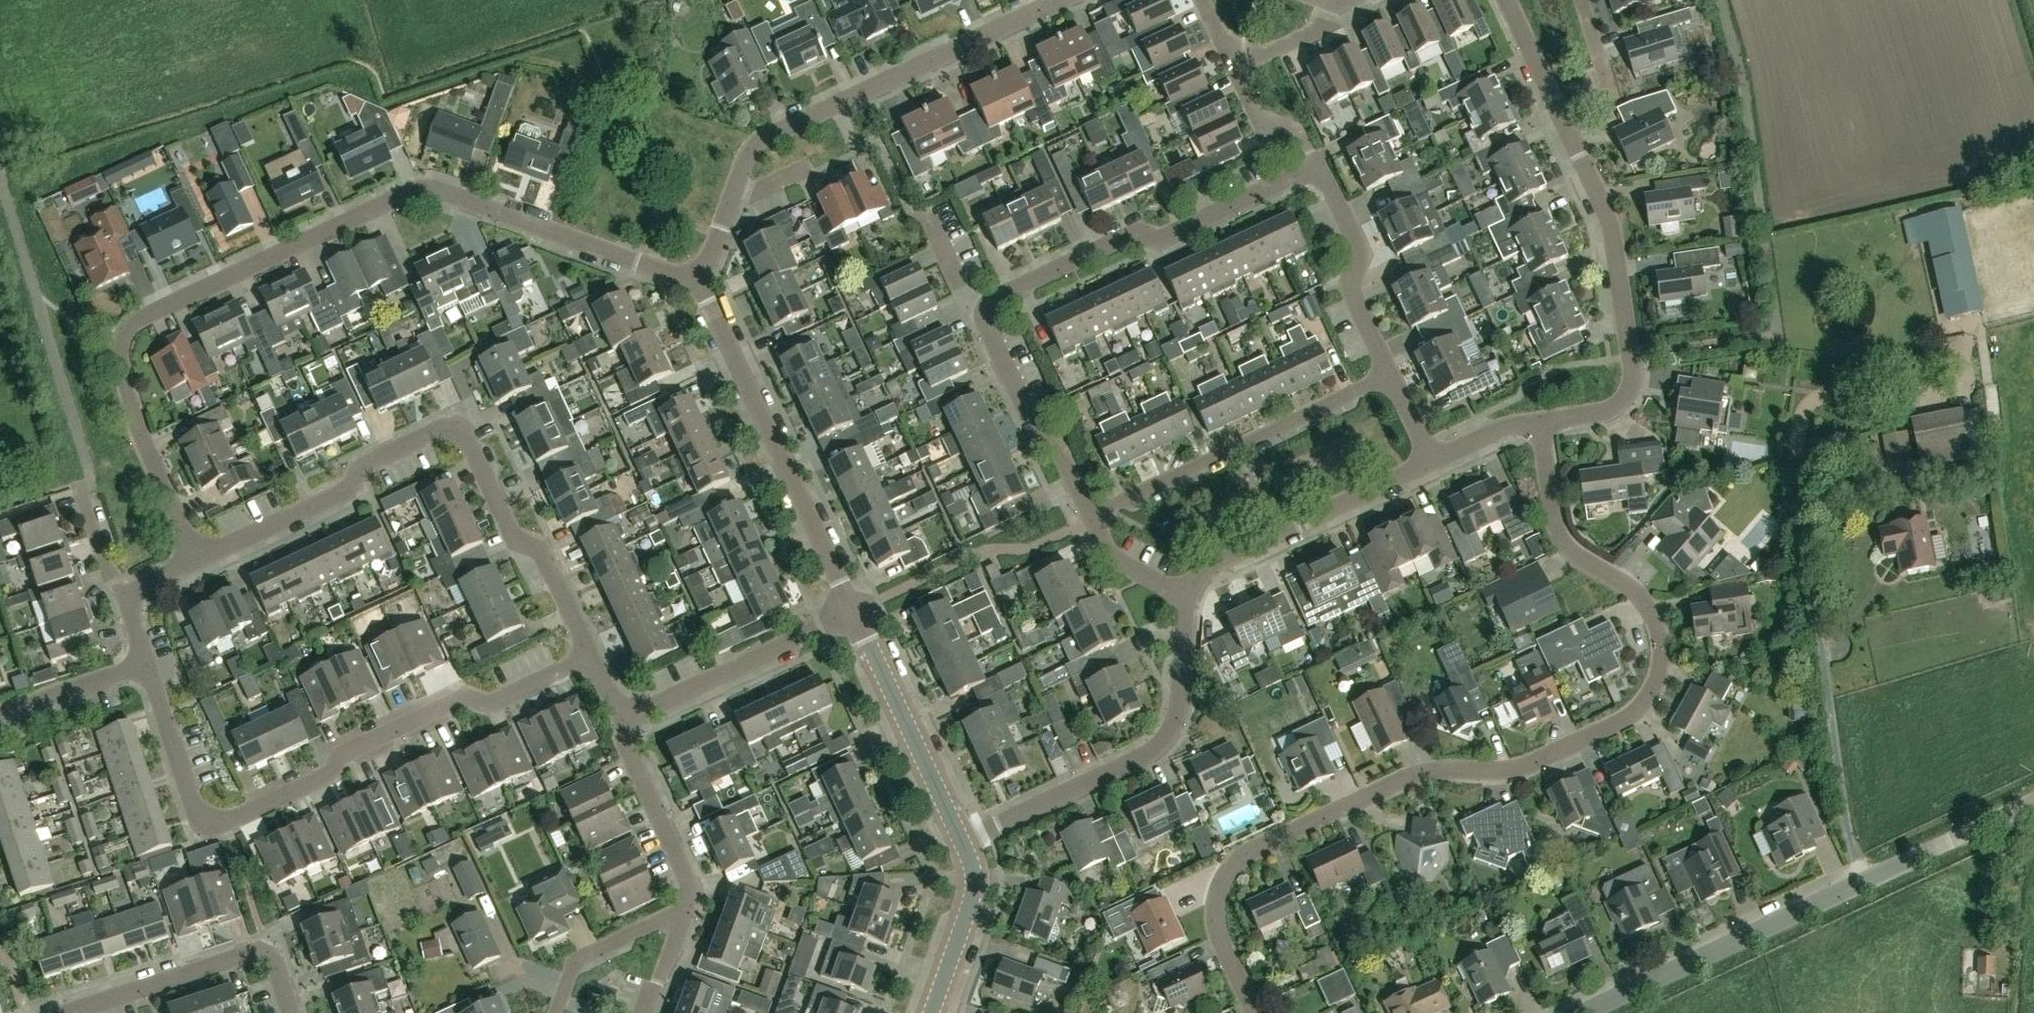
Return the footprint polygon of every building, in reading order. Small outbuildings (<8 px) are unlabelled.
[(818,2),(816,0),(815,0),(795,10),(799,18),(770,32),(766,23),(751,30),(768,66),(780,60),(781,63),(783,62),(789,76),(827,58),(821,45),(834,38),(818,2)] [(896,26),(884,0),(851,0),(849,1),(851,5),(828,16),(838,38),(861,27),(867,40),(896,26)] [(951,0),(915,0),(922,14),(951,0)] [(1152,28),(1175,17),(1167,0),(1148,0),(1140,4),(1139,0),(1119,0),(1103,7),(1109,19),(1127,10),(1138,34),(1152,28)] [(1451,38),(1474,27),(1480,40),(1491,34),(1479,8),(1468,14),(1461,0),(1438,0),(1433,2),(1444,25),(1451,38)] [(1615,13),(1649,2),(1648,0),(1611,0),(1615,13)] [(1451,38),(1444,25),(1433,30),(1422,7),(1399,19),(1409,41),(1416,55),(1439,44),(1445,56),(1457,51),(1451,38)] [(1634,73),(1677,60),(1668,29),(1678,26),(1674,14),(1651,21),(1655,32),(1625,41),(1634,73)] [(1416,55),(1409,41),(1398,47),(1388,24),(1364,35),(1378,65),(1381,71),(1404,60),(1410,73),(1422,67),(1416,55)] [(1155,69),(1168,62),(1191,52),(1180,28),(1157,38),(1152,28),(1138,34),(1125,39),(1131,51),(1132,50),(1143,74),(1154,68),(1155,69)] [(1060,40),(1078,80),(1091,73),(1098,84),(1118,75),(1106,50),(1094,55),(1082,30),(1060,40)] [(720,82),(712,85),(719,99),(730,94),(734,102),(760,90),(754,78),(766,72),(747,32),(723,44),(729,56),(711,64),(720,82)] [(1065,86),(1078,80),(1060,40),(1037,51),(1049,77),(1037,82),(1040,90),(1041,89),(1049,107),(1069,98),(1065,86)] [(1381,71),(1378,65),(1367,70),(1356,47),(1333,58),(1350,95),(1373,84),(1379,96),(1391,91),(1381,71)] [(1327,105),(1350,95),(1333,58),(1309,69),(1320,92),(1309,98),(1321,124),(1333,118),(1327,105)] [(1171,104),(1192,94),(1207,86),(1196,63),(1173,73),(1168,62),(1155,69),(1154,68),(1143,74),(1142,74),(1147,86),(1160,80),(1171,103),(1171,104)] [(1013,119),(1026,113),(1033,124),(1040,121),(1043,128),(1056,122),(1049,107),(1041,89),(1040,90),(1029,95),(1017,69),(994,80),(1013,119)] [(1469,118),(1506,101),(1495,79),(1467,92),(1462,82),(1437,93),(1442,104),(1449,102),(1453,110),(1463,105),(1469,118)] [(1000,125),(1013,119),(994,80),(971,91),(984,116),(972,122),(984,147),(1003,138),(1000,125)] [(482,130),(481,131),(497,136),(506,110),(514,86),(498,81),(490,104),(481,130),(482,130)] [(1677,112),(1667,91),(1632,102),(1640,120),(1615,131),(1631,164),(1648,156),(1646,152),(1672,140),(1662,119),(1677,112)] [(1194,134),(1231,117),(1220,94),(1197,104),(1192,94),(1171,104),(1171,103),(1165,106),(1171,117),(1183,111),(1194,134)] [(984,147),(972,122),(960,127),(948,101),(926,112),(944,151),(957,145),(964,156),(984,147)] [(1474,156),(1493,147),(1488,136),(1519,121),(1515,112),(1510,110),(1506,101),(1469,118),(1475,131),(1465,136),(1470,148),(1462,152),(1465,159),(1473,155),(1474,156)] [(352,179),(392,160),(381,137),(396,131),(387,112),(366,102),(359,118),(366,133),(336,146),(352,179)] [(931,157),(944,151),(926,112),(903,123),(915,148),(903,154),(915,179),(935,170),(931,157)] [(481,131),(482,130),(481,130),(440,115),(428,146),(471,161),(475,150),(481,131)] [(1357,171),(1393,154),(1389,143),(1402,137),(1391,115),(1368,126),(1374,138),(1348,151),(1357,171)] [(1231,117),(1194,134),(1205,157),(1193,163),(1198,175),(1224,163),(1219,151),(1242,141),(1231,117)] [(1099,118),(1087,124),(1091,133),(1103,128),(1099,118)] [(581,136),(585,127),(570,122),(567,131),(581,136)] [(539,142),(542,134),(539,130),(526,125),(522,127),(519,135),(518,135),(507,166),(549,181),(557,157),(572,163),(581,136),(567,131),(565,131),(559,149),(539,142)] [(1120,164),(1135,195),(1156,185),(1144,158),(1154,153),(1143,127),(1123,137),(1133,158),(1120,164)] [(311,141),(306,130),(294,135),(299,146),(311,141)] [(241,150),(236,139),(219,147),(224,158),(241,150)] [(284,209),(324,191),(315,170),(324,166),(311,140),(299,146),(308,166),(272,184),(284,209)] [(1500,183),(1536,166),(1526,144),(1498,158),(1493,147),(1474,156),(1483,175),(1494,170),(1500,183)] [(1043,151),(1031,156),(1044,184),(1055,178),(1043,151)] [(1072,200),(1084,194),(1093,214),(1114,204),(1100,173),(1085,180),(1082,173),(1076,177),(1064,151),(1052,157),(1072,200)] [(156,164),(151,153),(104,174),(109,186),(156,164)] [(1399,191),(1422,180),(1412,158),(1398,164),(1393,154),(1357,171),(1367,191),(1393,179),(1399,191)] [(228,236),(253,224),(239,193),(254,186),(240,157),(224,165),(234,184),(209,196),(228,236)] [(1716,162),(1705,165),(1711,183),(1722,180),(1716,162)] [(1114,204),(1135,195),(1120,164),(1100,173),(1114,204)] [(987,171),(991,181),(1003,175),(999,166),(987,171)] [(1504,221),(1514,216),(1523,212),(1518,201),(1546,188),(1536,166),(1500,183),(1506,196),(1495,201),(1504,221)] [(980,186),(991,181),(987,171),(976,177),(980,186)] [(1680,230),(1679,221),(1694,219),(1690,191),(1710,188),(1708,175),(1676,180),(1678,191),(1646,195),(1651,226),(1660,224),(1661,232),(1665,235),(1677,234),(1680,230)] [(863,176),(840,186),(841,188),(842,187),(858,222),(879,212),(883,221),(895,216),(881,187),(870,192),(863,176)] [(1388,236),(1437,213),(1428,193),(1442,186),(1437,176),(1423,182),(1422,180),(1399,191),(1404,203),(1378,216),(1388,236)] [(102,193),(95,178),(81,184),(87,199),(102,193)] [(959,201),(968,196),(961,184),(953,188),(959,201)] [(821,228),(823,233),(827,242),(831,251),(850,242),(844,229),(858,222),(842,187),(841,188),(820,198),(828,216),(818,221),(821,228)] [(158,261),(198,243),(188,222),(198,217),(184,189),(171,195),(179,211),(143,228),(158,261)] [(1025,199),(1040,231),(1061,221),(1047,189),(1025,199)] [(1040,231),(1025,199),(1021,190),(1000,200),(1004,209),(1005,209),(1020,240),(1040,231)] [(97,288),(130,273),(115,242),(131,235),(118,208),(94,219),(101,236),(78,247),(97,288)] [(998,250),(1020,240),(1005,209),(1004,209),(984,219),(998,250)] [(1982,311),(1959,210),(1927,217),(1903,223),(1908,248),(1933,242),(1950,318),(1982,311)] [(795,237),(792,224),(786,211),(757,225),(762,238),(745,246),(755,266),(789,250),(798,245),(795,237)] [(1397,256),(1423,244),(1429,256),(1436,253),(1453,245),(1437,213),(1388,236),(1397,256)] [(1270,224),(1286,257),(1294,253),(1297,257),(1308,252),(1306,247),(1290,214),(1270,224)] [(1522,252),(1558,235),(1547,214),(1519,227),(1514,216),(1504,221),(1488,228),(1493,240),(1503,260),(1521,252),(1522,252)] [(1479,233),(1474,223),(1462,228),(1461,229),(1466,239),(1479,233)] [(1278,260),(1286,257),(1270,224),(1249,234),(1267,272),(1279,266),(1278,260)] [(816,248),(827,242),(823,233),(811,239),(816,248)] [(1255,277),(1267,272),(1249,234),(1228,244),(1243,276),(1251,273),(1255,277)] [(1522,252),(1528,265),(1517,270),(1521,279),(1512,283),(1517,294),(1540,284),(1554,277),(1559,275),(1554,264),(1568,257),(1558,235),(1522,252)] [(352,253),(369,289),(381,284),(387,297),(410,286),(398,261),(388,265),(377,241),(352,253)] [(1235,280),(1243,276),(1228,244),(1207,253),(1225,291),(1236,286),(1235,280)] [(1452,285),(1442,266),(1458,258),(1453,245),(1436,253),(1429,256),(1413,264),(1419,276),(1393,288),(1402,309),(1438,292),(1452,285)] [(460,247),(438,257),(455,295),(460,304),(481,295),(487,307),(500,301),(497,294),(479,256),(466,262),(460,247)] [(514,332),(525,327),(519,315),(521,314),(516,303),(522,300),(524,294),(522,289),(535,283),(518,247),(495,257),(509,288),(497,294),(500,301),(514,332)] [(1661,302),(1705,295),(1701,269),(1720,266),(1718,249),(1686,253),(1688,269),(1657,274),(1661,302)] [(798,270),(789,250),(755,266),(764,285),(791,273),(798,270)] [(358,294),(369,289),(352,253),(328,264),(339,288),(330,293),(342,318),(364,307),(358,294)] [(1213,297),(1225,291),(1207,253),(1186,263),(1202,296),(1210,292),(1213,297)] [(420,308),(430,331),(431,333),(444,327),(438,314),(460,304),(455,295),(438,257),(416,267),(422,281),(410,287),(420,308)] [(829,278),(838,274),(833,262),(823,267),(829,278)] [(1194,299),(1202,296),(1186,263),(1165,273),(1181,306),(1180,306),(1183,311),(1195,305),(1194,299)] [(892,304),(928,287),(918,266),(895,277),(890,266),(861,281),(867,293),(872,291),(881,309),(892,304)] [(345,324),(342,318),(330,293),(328,290),(316,295),(305,271),(283,281),(300,316),(311,311),(322,335),(345,324)] [(1130,281),(1145,314),(1153,310),(1157,315),(1169,309),(1167,304),(1166,304),(1151,271),(1130,281)] [(800,292),(791,273),(764,285),(756,288),(766,308),(800,292)] [(838,274),(829,278),(828,279),(833,289),(843,284),(838,274)] [(1540,284),(1517,294),(1513,296),(1523,316),(1534,311),(1540,323),(1576,306),(1566,285),(1559,288),(1554,277),(1540,284)] [(279,326),(300,316),(283,281),(261,291),(273,316),(261,321),(273,347),(286,341),(279,326)] [(1137,317),(1145,314),(1130,281),(1109,291),(1127,329),(1138,323),(1137,317)] [(897,340),(920,330),(915,319),(938,309),(928,287),(892,304),(901,323),(892,328),(897,340)] [(1115,334),(1127,329),(1109,291),(1088,300),(1104,333),(1112,330),(1115,334)] [(605,303),(599,292),(558,311),(563,323),(584,313),(594,334),(604,329),(635,315),(625,294),(605,303)] [(800,292),(766,308),(775,328),(801,317),(806,329),(815,325),(800,292)] [(1443,302),(1438,292),(1402,309),(1412,329),(1438,317),(1443,329),(1465,319),(1467,318),(1457,296),(1443,302)] [(1491,292),(1478,298),(1483,310),(1496,304),(1491,292)] [(1310,322),(1322,317),(1312,296),(1301,301),(1310,322)] [(1240,323),(1249,319),(1240,299),(1231,303),(1240,323)] [(1096,337),(1104,333),(1088,300),(1068,310),(1083,343),(1085,348),(1097,343),(1096,337)] [(273,347),(261,321),(249,327),(238,302),(216,312),(232,348),(245,342),(250,354),(258,350),(260,354),(273,347)] [(1282,320),(1292,315),(1288,306),(1278,311),(1282,320)] [(1576,306),(1540,323),(1546,336),(1535,341),(1544,361),(1566,351),(1584,342),(1579,332),(1586,328),(1576,306)] [(1075,346),(1083,343),(1068,310),(1047,320),(1062,353),(1064,358),(1076,352),(1075,346)] [(1272,324),(1282,320),(1278,311),(1268,315),(1272,324)] [(212,358),(232,348),(216,312),(194,323),(206,347),(194,353),(209,386),(220,380),(217,374),(219,373),(212,358)] [(1175,312),(1165,317),(1171,330),(1181,325),(1175,312)] [(645,335),(644,335),(635,315),(604,329),(614,351),(621,347),(645,335)] [(1426,377),(1466,358),(1460,346),(1475,339),(1465,319),(1443,329),(1441,330),(1447,341),(1415,355),(1426,377)] [(384,340),(393,336),(387,324),(378,329),(384,340)] [(514,332),(498,339),(503,350),(481,361),(481,362),(477,364),(486,384),(523,367),(517,356),(535,348),(528,332),(531,331),(529,325),(525,327),(514,332)] [(1236,330),(1241,339),(1251,334),(1246,325),(1236,330)] [(1312,384),(1334,374),(1316,338),(1308,341),(1301,326),(1287,332),(1292,343),(1307,375),(1312,384)] [(958,351),(948,330),(925,340),(920,330),(897,340),(894,342),(900,355),(909,374),(922,368),(958,351)] [(1231,344),(1241,339),(1236,330),(1227,335),(1231,344)] [(430,363),(443,357),(431,333),(430,331),(417,337),(423,350),(413,355),(405,339),(396,344),(404,359),(420,393),(440,384),(430,363)] [(631,367),(662,353),(652,331),(644,335),(645,335),(621,347),(631,367)] [(209,386),(194,353),(184,332),(168,339),(173,349),(152,359),(168,393),(189,383),(193,393),(209,386)] [(791,381),(825,365),(810,332),(801,336),(807,349),(782,361),(791,381)] [(1205,345),(1200,334),(1190,339),(1195,349),(1205,345)] [(1190,339),(1188,335),(1177,340),(1161,347),(1168,362),(1186,354),(1195,349),(1190,339)] [(583,340),(573,344),(574,345),(580,359),(589,354),(583,340)] [(1292,394),(1312,384),(1307,375),(1292,343),(1280,349),(1284,359),(1277,362),(1292,394)] [(1195,349),(1200,359),(1210,354),(1205,345),(1195,349)] [(859,363),(869,358),(863,346),(854,351),(859,363)] [(1190,363),(1200,359),(1195,349),(1186,354),(1190,363)] [(945,383),(968,372),(958,351),(922,368),(927,379),(920,382),(919,386),(928,404),(950,393),(945,383)] [(662,353),(631,367),(640,388),(625,395),(630,406),(652,396),(647,385),(672,374),(662,353)] [(1277,362),(1269,366),(1265,356),(1252,362),(1267,394),(1271,404),(1292,394),(1277,362)] [(587,362),(593,374),(602,369),(601,367),(597,358),(587,362)] [(1466,358),(1426,377),(1436,399),(1467,384),(1472,395),(1496,384),(1486,364),(1472,370),(1466,358)] [(400,402),(420,393),(404,359),(384,368),(400,402)] [(834,384),(842,381),(844,380),(835,360),(825,365),(791,381),(800,400),(834,384)] [(1120,371),(1115,360),(1105,365),(1110,375),(1120,371)] [(1252,362),(1239,369),(1243,378),(1236,382),(1251,413),(1271,404),(1267,394),(1252,362)] [(1139,367),(1143,376),(1153,372),(1149,363),(1139,367)] [(351,379),(353,383),(364,378),(358,365),(347,370),(351,379)] [(536,400),(550,392),(541,372),(528,378),(523,367),(486,384),(496,404),(500,402),(501,403),(524,392),(529,403),(536,400)] [(1133,381),(1143,376),(1139,367),(1129,372),(1133,381)] [(286,383),(298,378),(294,368),(282,374),(286,383)] [(380,412),(400,402),(384,368),(364,378),(353,383),(363,404),(374,399),(380,412)] [(864,394),(873,389),(885,384),(881,375),(869,380),(859,385),(864,394)] [(1236,382),(1228,385),(1223,376),(1211,382),(1226,414),(1230,423),(1251,413),(1236,382)] [(321,407),(337,441),(358,431),(352,418),(362,413),(346,379),(335,384),(341,397),(321,407)] [(1723,398),(1725,385),(1692,380),(1690,393),(1680,392),(1675,426),(1678,426),(1675,445),(1698,449),(1700,430),(1727,434),(1732,400),(1723,398)] [(800,400),(809,420),(851,400),(842,381),(834,384),(800,400)] [(1097,387),(1101,396),(1112,391),(1107,382),(1097,387)] [(1211,382),(1198,388),(1202,397),(1194,401),(1209,433),(1230,423),(1226,414),(1211,382)] [(1099,417),(1109,412),(1101,396),(1097,387),(1087,392),(1099,417)] [(527,442),(572,421),(557,389),(550,392),(536,400),(540,410),(517,421),(527,442)] [(933,419),(945,413),(955,432),(989,416),(979,396),(958,406),(952,392),(950,393),(928,404),(926,405),(933,419)] [(1174,441),(1195,431),(1180,399),(1171,403),(1167,393),(1154,400),(1174,441)] [(670,433),(701,418),(691,397),(656,414),(651,403),(624,416),(629,427),(647,419),(656,438),(670,432),(670,433)] [(851,400),(809,420),(819,440),(853,424),(844,404),(852,401),(851,400)] [(1154,400),(1141,406),(1145,415),(1138,419),(1153,451),(1174,441),(1154,400)] [(192,465),(229,448),(222,433),(234,427),(224,406),(199,418),(205,431),(181,442),(192,465)] [(318,450),(337,441),(321,407),(302,416),(318,450)] [(288,438),(282,425),(274,408),(261,414),(275,445),(288,438)] [(1968,442),(1967,437),(1962,412),(1911,422),(1917,452),(1968,442)] [(1138,419),(1130,422),(1126,413),(1112,419),(1132,460),(1153,451),(1138,419)] [(318,450),(302,416),(282,425),(288,438),(298,459),(318,450)] [(862,435),(880,426),(875,416),(866,420),(865,417),(856,422),(862,435)] [(964,452),(998,436),(989,416),(955,432),(964,452)] [(679,454),(711,439),(701,418),(670,433),(679,454)] [(1132,460),(1112,419),(1100,425),(1104,434),(1096,438),(1111,470),(1132,460)] [(587,453),(572,421),(527,442),(537,464),(560,453),(565,464),(587,453)] [(880,426),(862,435),(868,447),(887,438),(881,426),(880,426)] [(1968,442),(1917,452),(1921,470),(1986,457),(1981,434),(1967,437),(1968,442)] [(973,472),(1007,456),(998,436),(964,452),(973,472)] [(1737,453),(1764,461),(1769,445),(1741,438),(1737,453)] [(689,475),(721,460),(711,439),(679,454),(689,475)] [(1646,512),(1644,497),(1641,476),(1664,472),(1659,442),(1620,448),(1623,467),(1581,473),(1586,505),(1626,500),(1628,515),(1646,512)] [(916,451),(921,461),(932,456),(926,445),(917,450),(916,451)] [(203,489),(218,482),(224,495),(262,477),(252,456),(237,463),(229,448),(192,465),(203,489)] [(557,506),(589,491),(584,481),(608,470),(597,448),(587,453),(565,464),(570,474),(547,485),(557,506)] [(840,485),(872,470),(862,449),(830,464),(840,485)] [(916,451),(917,450),(916,449),(906,454),(912,466),(921,461),(916,451)] [(973,496),(1017,475),(1007,456),(973,472),(979,483),(969,488),(973,496)] [(649,468),(643,457),(635,461),(634,462),(640,473),(649,468)] [(689,475),(698,495),(665,511),(666,512),(656,517),(661,527),(680,518),(708,505),(703,494),(731,481),(721,460),(689,475)] [(934,481),(943,477),(937,464),(928,468),(934,481)] [(925,466),(914,472),(924,489),(935,483),(925,466)] [(850,506),(882,491),(872,470),(840,485),(850,506)] [(1017,475),(973,496),(971,497),(980,516),(979,517),(986,531),(1015,517),(1009,503),(1026,495),(1017,475)] [(859,526),(891,511),(888,504),(917,490),(911,477),(882,491),(850,506),(859,526)] [(648,480),(644,482),(640,484),(639,485),(644,496),(654,491),(648,480)] [(1472,491),(1489,527),(1502,521),(1512,542),(1533,532),(1521,505),(1508,511),(1494,480),(1472,491)] [(426,520),(464,502),(454,481),(435,490),(417,498),(416,499),(426,520)] [(417,498),(412,487),(381,501),(386,513),(416,499),(417,498)] [(1685,575),(1721,534),(1702,517),(1705,514),(1713,511),(1705,487),(1677,496),(1653,523),(1671,538),(1659,552),(1685,575)] [(619,514),(630,509),(622,490),(611,494),(619,514)] [(589,491),(557,506),(567,527),(590,517),(595,527),(617,517),(612,506),(611,507),(606,497),(594,503),(589,491)] [(929,507),(939,503),(933,491),(923,496),(929,507)] [(1477,533),(1489,527),(1472,491),(1450,501),(1465,531),(1452,537),(1465,564),(1487,553),(1477,533)] [(941,496),(947,508),(956,504),(950,492),(941,496)] [(464,502),(426,520),(421,523),(430,544),(431,543),(473,523),(474,523),(464,502)] [(741,503),(713,516),(708,505),(680,518),(685,530),(690,527),(691,530),(694,528),(703,546),(719,538),(751,523),(741,503)] [(67,543),(69,542),(65,533),(59,530),(57,521),(60,520),(55,505),(0,523),(0,531),(3,541),(22,535),(28,554),(28,556),(67,543)] [(633,526),(653,518),(647,505),(627,514),(633,526)] [(869,547),(901,532),(891,511),(859,526),(869,547)] [(1422,514),(1420,515),(1416,512),(1405,518),(1405,522),(1396,526),(1413,562),(1429,555),(1435,570),(1458,559),(1445,532),(1438,515),(1425,520),(1422,514)] [(1932,566),(1923,520),(1924,520),(1924,519),(1893,525),(1894,527),(1880,530),(1885,556),(1899,553),(1902,555),(1901,557),(1904,571),(1902,572),(1903,573),(1933,567),(1933,566),(1932,566)] [(356,529),(371,562),(379,559),(383,563),(395,558),(392,553),(377,520),(356,529)] [(592,562),(625,546),(621,538),(626,535),(620,522),(615,525),(582,540),(592,562)] [(473,523),(431,543),(438,558),(431,561),(439,578),(442,577),(458,570),(452,559),(484,544),(474,523),(473,523)] [(760,544),(751,523),(719,538),(703,546),(712,566),(712,567),(760,544)] [(1413,562),(1396,526),(1371,538),(1374,545),(1362,551),(1382,595),(1404,584),(1398,570),(1413,562)] [(363,566),(371,562),(356,529),(335,539),(353,577),(364,572),(363,566)] [(901,532),(869,547),(879,568),(902,558),(902,559),(906,560),(909,559),(911,565),(905,568),(905,569),(931,557),(925,545),(917,549),(912,539),(906,542),(901,532)] [(341,583),(353,577),(335,539),(314,549),(330,582),(338,578),(341,583)] [(401,557),(410,552),(405,541),(395,545),(401,557)] [(40,590),(78,577),(80,576),(77,567),(71,564),(68,555),(71,554),(67,543),(28,556),(28,554),(18,557),(22,570),(32,567),(39,588),(40,590)] [(738,580),(770,565),(760,544),(712,567),(722,587),(738,580)] [(602,582),(640,564),(634,553),(629,554),(625,546),(592,562),(602,582)] [(322,586),(330,582),(314,549),(294,559),(311,597),(323,591),(322,586)] [(1355,580),(1342,552),(1320,562),(1344,613),(1369,601),(1377,618),(1389,613),(1381,596),(1382,595),(1371,573),(1355,580)] [(679,570),(690,566),(684,554),(675,560),(679,570)] [(1751,574),(1729,555),(1709,578),(1716,583),(1751,575),(1751,574)] [(300,602),(311,597),(294,559),(273,568),(288,601),(296,598),(300,602)] [(1046,600),(1079,585),(1069,563),(1050,572),(1045,561),(1016,575),(1027,597),(1042,590),(1046,600)] [(1335,617),(1344,613),(1320,562),(1299,572),(1309,594),(1296,600),(1308,626),(1324,619),(1326,614),(1335,617)] [(611,603),(644,587),(641,580),(645,576),(640,564),(602,582),(611,603)] [(992,581),(1002,577),(996,564),(986,568),(992,581)] [(470,604),(504,588),(495,568),(474,578),(468,565),(458,570),(442,577),(448,590),(461,584),(470,604)] [(748,600),(780,586),(770,565),(738,580),(748,600)] [(1511,630),(1557,608),(1538,566),(1483,592),(1489,605),(1498,601),(1511,630)] [(281,605),(288,601),(273,568),(252,578),(267,611),(269,616),(282,611),(281,605)] [(704,584),(699,573),(689,578),(694,589),(698,599),(709,594),(704,584)] [(51,623),(91,610),(88,601),(82,598),(79,590),(82,589),(78,577),(40,590),(39,588),(29,592),(33,605),(43,601),(51,623)] [(1436,606),(1454,597),(1447,583),(1429,591),(1436,606)] [(1089,605),(1088,604),(1079,585),(1046,600),(1056,621),(1065,617),(1065,616),(1089,605)] [(790,607),(780,586),(748,600),(748,601),(730,610),(737,627),(739,630),(758,622),(790,607)] [(1750,615),(1750,614),(1756,614),(1754,596),(1748,597),(1746,586),(1710,591),(1712,605),(1692,607),(1696,638),(1735,633),(1735,635),(1750,633),(1748,616),(1750,615)] [(621,624),(659,606),(654,594),(648,595),(644,587),(611,603),(621,624)] [(479,624),(513,607),(504,588),(470,604),(479,624)] [(949,605),(953,603),(945,588),(920,599),(927,613),(914,619),(923,639),(957,623),(992,607),(986,592),(951,609),(949,605)] [(217,606),(232,638),(230,634),(245,627),(251,641),(270,633),(259,610),(248,615),(236,590),(213,601),(215,604),(217,606)] [(698,599),(704,610),(714,605),(709,594),(698,599)] [(1249,609),(1265,641),(1277,635),(1283,648),(1305,637),(1293,612),(1280,618),(1271,599),(1249,609)] [(1075,637),(1107,621),(1097,600),(1088,604),(1089,605),(1065,616),(1065,617),(1056,621),(1060,629),(1069,624),(1075,637)] [(208,649),(232,638),(217,606),(215,604),(192,615),(204,640),(193,645),(204,668),(215,663),(208,649)] [(631,644),(664,629),(660,621),(665,617),(659,606),(621,624),(631,644)] [(513,607),(479,624),(488,643),(476,649),(482,662),(508,650),(502,637),(523,628),(513,607)] [(1228,618),(1234,632),(1210,643),(1220,666),(1232,661),(1236,670),(1250,663),(1249,660),(1254,646),(1265,641),(1249,609),(1228,618)] [(91,610),(51,623),(58,645),(48,648),(52,661),(101,645),(97,632),(93,633),(91,625),(94,619),(91,610)] [(993,630),(1002,626),(997,614),(988,618),(993,630)] [(447,625),(443,616),(431,622),(436,631),(447,625)] [(1589,632),(1583,619),(1564,628),(1537,641),(1552,675),(1579,662),(1589,684),(1620,669),(1613,653),(1622,649),(1610,622),(1589,632)] [(396,634),(414,674),(431,666),(433,670),(445,664),(425,621),(396,634)] [(1071,678),(1097,666),(1091,655),(1117,643),(1107,621),(1075,637),(1062,643),(1071,663),(1065,666),(1071,678)] [(1017,638),(1025,634),(1019,622),(1011,626),(1017,638)] [(933,659),(967,642),(957,623),(923,639),(933,659)] [(1002,626),(993,630),(998,642),(1007,638),(1002,626)] [(745,642),(739,630),(737,627),(712,639),(719,654),(745,642)] [(664,629),(631,644),(641,665),(674,650),(679,648),(673,636),(667,637),(664,629)] [(397,682),(414,674),(396,634),(367,648),(387,691),(399,686),(397,682)] [(1023,651),(1031,647),(1026,636),(1025,634),(1017,638),(1018,640),(1023,651)] [(1347,667),(1384,652),(1378,639),(1342,654),(1347,667)] [(942,678),(976,662),(967,642),(933,659),(942,678)] [(1473,726),(1480,723),(1466,695),(1480,689),(1458,643),(1437,653),(1448,676),(1452,685),(1450,693),(1437,699),(1444,716),(1441,726),(1447,728),(1451,737),(1460,732),(1470,736),(1473,726)] [(331,665),(349,704),(366,696),(368,700),(380,694),(360,651),(331,665)] [(1552,682),(1538,653),(1517,663),(1525,680),(1523,686),(1510,692),(1527,728),(1553,716),(1549,707),(1561,700),(1552,682)] [(976,662),(942,678),(951,698),(985,682),(976,662)] [(332,712),(349,704),(331,665),(302,679),(322,722),(334,716),(332,712)] [(1071,678),(1066,666),(1056,671),(1061,683),(1071,678)] [(1098,705),(1131,690),(1121,668),(1102,677),(1097,666),(1071,678),(1081,699),(1093,694),(1098,705)] [(1720,706),(1732,683),(1713,673),(1702,692),(1692,687),(1671,726),(1691,737),(1684,751),(1705,762),(1713,747),(1701,740),(1712,721),(1721,726),(1729,711),(1720,706)] [(248,698),(260,693),(251,674),(239,679),(248,698)] [(991,696),(1004,690),(998,676),(985,682),(991,696)] [(1270,690),(1282,704),(1298,690),(1286,676),(1270,690)] [(798,687),(818,729),(824,726),(818,713),(833,706),(819,677),(798,687)] [(1361,751),(1373,745),(1378,754),(1408,740),(1397,715),(1409,709),(1396,681),(1383,687),(1384,690),(1354,704),(1363,723),(1351,729),(1361,751)] [(811,732),(818,729),(798,687),(777,697),(794,733),(808,726),(811,732)] [(273,717),(289,751),(309,742),(299,721),(312,715),(300,689),(287,695),(293,708),(273,717)] [(973,745),(1007,729),(998,709),(1010,703),(1004,690),(991,696),(977,702),(983,715),(964,724),(973,745)] [(1131,690),(1098,705),(1108,726),(1141,711),(1131,690)] [(551,714),(569,753),(598,740),(578,697),(566,702),(568,706),(551,714)] [(780,740),(794,733),(777,697),(757,707),(776,748),(783,745),(780,740)] [(770,752),(776,748),(757,707),(735,717),(745,736),(733,741),(746,767),(747,771),(759,765),(749,745),(763,739),(770,752)] [(1053,725),(1046,710),(1036,714),(1036,715),(1029,718),(1033,727),(1040,724),(1044,729),(1053,725)] [(540,767),(569,753),(551,714),(533,722),(532,718),(520,724),(540,767)] [(269,760),(253,726),(234,735),(228,723),(223,725),(219,717),(210,721),(226,755),(240,749),(249,770),(269,760)] [(269,760),(289,751),(273,717),(253,726),(269,760)] [(1298,792),(1334,774),(1323,750),(1337,743),(1325,718),(1293,733),(1299,747),(1281,755),(1298,792)] [(1068,726),(1066,720),(1053,726),(1065,752),(1078,746),(1075,741),(1080,738),(1074,723),(1068,726)] [(105,754),(139,743),(132,722),(98,733),(105,754)] [(485,745),(504,784),(533,770),(512,727),(501,733),(502,737),(485,745)] [(746,767),(733,741),(720,747),(711,728),(690,738),(705,770),(725,761),(731,774),(746,767)] [(982,764),(1016,748),(1007,729),(973,745),(982,764)] [(1052,763),(1063,757),(1051,731),(1039,737),(1052,763)] [(62,758),(73,754),(70,744),(77,741),(74,732),(56,738),(62,758)] [(824,744),(830,757),(852,747),(846,736),(832,742),(830,736),(822,740),(824,744)] [(694,776),(705,770),(690,738),(669,748),(691,795),(701,790),(694,776)] [(111,775),(146,763),(139,743),(105,754),(111,775)] [(1669,756),(1664,743),(1650,750),(1647,745),(1605,765),(1619,797),(1662,776),(1671,795),(1685,788),(1669,756)] [(810,766),(830,757),(824,744),(804,753),(810,766)] [(1197,801),(1246,777),(1231,744),(1192,763),(1199,777),(1188,782),(1197,801)] [(475,798),(504,784),(485,745),(468,753),(466,749),(455,755),(475,798)] [(46,763),(57,760),(54,747),(42,750),(46,763)] [(1016,748),(982,764),(992,784),(1026,768),(1016,748)] [(416,766),(434,805),(463,792),(443,749),(431,754),(433,758),(416,766)] [(809,766),(810,766),(804,753),(783,763),(789,777),(810,767),(809,766)] [(21,782),(14,760),(0,765),(0,789),(21,782)] [(852,766),(838,773),(833,762),(812,772),(818,783),(816,784),(823,797),(817,800),(820,807),(862,787),(852,766)] [(118,795),(152,784),(146,763),(111,775),(118,795)] [(405,819),(434,805),(416,766),(399,774),(397,770),(385,776),(405,819)] [(72,788),(83,784),(80,772),(67,776),(72,788)] [(575,822),(614,803),(606,786),(610,784),(604,773),(561,793),(575,822)] [(56,793),(67,789),(63,777),(51,781),(56,793)] [(1585,793),(1580,791),(1575,781),(1549,793),(1566,829),(1573,826),(1600,835),(1603,842),(1616,836),(1594,788),(1585,793)] [(28,802),(21,782),(0,789),(0,811),(28,802)] [(83,784),(72,788),(76,800),(87,796),(83,784)] [(125,816),(159,804),(152,784),(118,795),(125,816)] [(353,801),(371,840),(400,827),(380,784),(368,789),(370,793),(353,801)] [(1174,800),(1167,786),(1127,804),(1139,830),(1178,811),(1185,826),(1200,819),(1188,793),(1174,800)] [(843,821),(872,808),(862,787),(820,807),(811,811),(814,818),(828,811),(835,825),(843,821)] [(67,789),(56,793),(60,805),(71,801),(67,789)] [(745,840),(759,833),(749,812),(761,806),(755,795),(724,810),(730,807),(735,818),(706,831),(716,853),(745,839),(745,840)] [(1779,866),(1815,849),(1812,842),(1825,836),(1806,795),(1776,809),(1782,822),(1763,831),(1779,866)] [(724,810),(717,796),(694,807),(701,821),(724,810)] [(342,854),(371,840),(353,801),(336,809),(334,805),(322,811),(342,854)] [(35,823),(28,802),(0,811),(0,833),(0,834),(35,823)] [(614,803),(575,822),(589,851),(632,830),(626,819),(622,820),(614,803)] [(132,836),(166,825),(159,804),(125,816),(132,836)] [(1504,812),(1501,804),(1460,823),(1467,838),(1473,834),(1479,848),(1490,854),(1499,856),(1509,859),(1522,852),(1532,874),(1547,866),(1540,853),(1521,811),(1511,816),(1506,814),(1504,812)] [(840,848),(882,828),(872,808),(843,821),(850,835),(836,841),(840,848)] [(85,829),(96,825),(92,813),(81,817),(85,829)] [(288,832),(306,871),(335,857),(315,814),(303,820),(305,824),(288,832)] [(1432,879),(1447,859),(1436,833),(1438,821),(1414,818),(1412,830),(1395,852),(1405,876),(1432,879)] [(69,834),(80,830),(76,819),(66,822),(69,834)] [(1102,844),(1091,821),(1063,834),(1080,871),(1108,858),(1113,869),(1126,863),(1114,838),(1102,844)] [(7,854),(41,843),(35,823),(0,834),(7,854)] [(96,825),(85,829),(89,840),(101,837),(96,825)] [(166,825),(132,836),(139,857),(173,846),(166,825)] [(882,828),(840,848),(843,855),(856,849),(867,872),(881,865),(877,856),(892,850),(882,828)] [(84,842),(80,830),(69,834),(73,845),(84,842)] [(277,885),(306,871),(288,832),(271,840),(269,836),(257,842),(277,885)] [(494,848),(493,845),(488,834),(476,840),(482,853),(494,848)] [(1731,889),(1727,881),(1740,875),(1721,834),(1698,845),(1703,856),(1669,873),(1679,894),(1695,887),(1702,902),(1731,889)] [(606,887),(645,869),(637,852),(641,850),(635,838),(592,858),(606,887)] [(1128,838),(1117,843),(1124,858),(1135,853),(1128,838)] [(745,839),(716,853),(726,874),(755,860),(745,840),(745,839)] [(1357,858),(1349,841),(1309,860),(1322,889),(1362,870),(1370,887),(1385,880),(1372,851),(1357,858)] [(14,875),(48,864),(41,843),(7,854),(14,875)] [(470,900),(484,893),(465,851),(450,858),(470,900)] [(765,883),(797,882),(796,879),(808,873),(798,851),(758,869),(765,883)] [(100,871),(110,868),(107,855),(95,858),(100,871)] [(83,876),(94,873),(90,860),(79,864),(83,876)] [(48,864),(14,875),(21,896),(55,885),(48,864)] [(138,881),(150,877),(146,865),(134,869),(138,881)] [(1660,891),(1648,866),(1622,879),(1604,887),(1602,890),(1607,900),(1610,901),(1606,903),(1616,924),(1622,921),(1629,937),(1659,922),(1657,918),(1673,910),(1664,889),(1660,891)] [(568,931),(559,913),(580,903),(564,869),(531,884),(538,901),(520,909),(534,939),(547,933),(550,940),(568,931)] [(645,869),(606,887),(619,916),(662,896),(657,884),(653,886),(645,869)] [(195,882),(209,923),(227,917),(228,922),(240,917),(226,872),(195,882)] [(858,910),(892,922),(900,900),(877,891),(879,887),(885,887),(884,874),(853,876),(854,883),(850,895),(862,899),(858,910)] [(104,879),(108,891),(120,887),(116,875),(104,879)] [(1069,906),(1075,889),(1042,878),(1037,893),(1026,889),(1012,931),(1050,944),(1051,944),(1052,944),(1053,944),(1054,943),(1055,942),(1059,930),(1059,929),(1059,928),(1059,927),(1058,926),(1057,926),(1057,925),(1053,924),(1060,903),(1069,906)] [(96,895),(108,891),(104,879),(92,883),(96,895)] [(191,929),(209,923),(195,882),(165,892),(180,937),(192,933),(191,929)] [(1294,900),(1288,885),(1248,903),(1260,929),(1297,911),(1306,930),(1307,929),(1312,939),(1325,933),(1320,923),(1321,922),(1307,893),(1294,900)] [(754,929),(767,934),(770,926),(756,921),(762,907),(769,909),(773,897),(746,887),(742,899),(732,895),(724,918),(754,928),(754,929)] [(64,893),(67,904),(79,900),(75,890),(64,893)] [(55,908),(67,904),(64,893),(51,897),(55,908)] [(1549,975),(1589,957),(1582,942),(1596,936),(1577,896),(1563,902),(1568,913),(1545,924),(1542,932),(1544,937),(1522,947),(1529,961),(1531,960),(1538,975),(1547,970),(1549,975)] [(309,948),(361,931),(350,899),(326,907),(330,918),(302,927),(309,948)] [(1153,952),(1183,938),(1165,899),(1134,913),(1153,952)] [(25,919),(37,914),(33,903),(21,907),(25,919)] [(137,910),(148,944),(170,937),(158,903),(137,910)] [(128,951),(148,944),(137,910),(117,917),(128,951)] [(889,931),(892,922),(858,910),(854,921),(850,920),(846,931),(834,927),(830,939),(834,940),(857,948),(861,937),(884,945),(888,946),(893,932),(889,931)] [(474,969),(501,956),(480,913),(454,925),(474,969)] [(107,958),(128,951),(117,917),(96,923),(107,958)] [(760,955),(767,934),(754,929),(754,928),(724,918),(716,939),(760,955)] [(87,964),(107,958),(96,923),(76,930),(87,964)] [(66,971),(87,964),(76,930),(55,937),(66,971)] [(361,931),(309,948),(316,969),(343,960),(347,971),(372,963),(361,931)] [(433,957),(449,949),(442,935),(426,943),(433,957)] [(1510,992),(1503,977),(1505,970),(1521,963),(1508,935),(1487,945),(1489,951),(1457,967),(1465,983),(1470,981),(1481,1004),(1476,1007),(1477,1008),(1510,992)] [(45,978),(66,971),(55,937),(34,944),(45,978)] [(188,952),(200,949),(197,937),(185,940),(188,952)] [(757,962),(760,955),(716,939),(710,956),(703,953),(697,969),(739,984),(743,973),(738,971),(744,957),(757,962)] [(875,969),(852,961),(857,948),(834,940),(820,976),(867,993),(875,969)] [(793,958),(797,946),(786,942),(781,954),(793,958)] [(811,963),(795,958),(789,974),(805,980),(811,963)] [(1060,982),(1065,968),(1038,958),(1033,972),(1004,961),(994,991),(1032,1004),(1042,975),(1060,982)] [(1994,959),(1977,958),(1976,976),(1993,977),(1994,959)] [(1208,992),(1196,965),(1185,970),(1181,969),(1177,971),(1172,961),(1147,973),(1159,998),(1168,1002),(1172,1008),(1178,1005),(1185,1009),(1186,1002),(1208,992)] [(379,1005),(375,994),(389,989),(382,968),(357,976),(361,987),(334,996),(339,1012),(354,1012),(379,1005)] [(1345,971),(1330,977),(1341,1002),(1356,995),(1345,971)] [(788,1012),(800,979),(791,976),(777,1012),(788,1012)] [(736,988),(707,978),(703,990),(688,984),(680,1007),(698,1012),(729,1012),(733,1001),(731,1000),(736,988)] [(1438,982),(1416,992),(1414,990),(1386,1003),(1391,1012),(1436,1012),(1449,1007),(1438,982)] [(835,1006),(840,993),(817,985),(808,1009),(816,1012),(855,1012),(835,1006)] [(217,1012),(241,1012),(232,987),(211,994),(217,1012)] [(251,988),(239,993),(244,1006),(256,1002),(251,988)] [(746,1007),(750,995),(742,992),(738,1004),(746,1007)] [(211,994),(191,1000),(195,1012),(217,1012),(211,994)] [(191,1000),(169,1007),(171,1012),(195,1012),(191,1000)] [(503,1001),(500,1003),(499,1000),(472,1012),(509,1012),(503,1001)] [(461,1004),(441,1012),(465,1012),(461,1004)] [(354,1012),(381,1012),(379,1005),(354,1012)]
